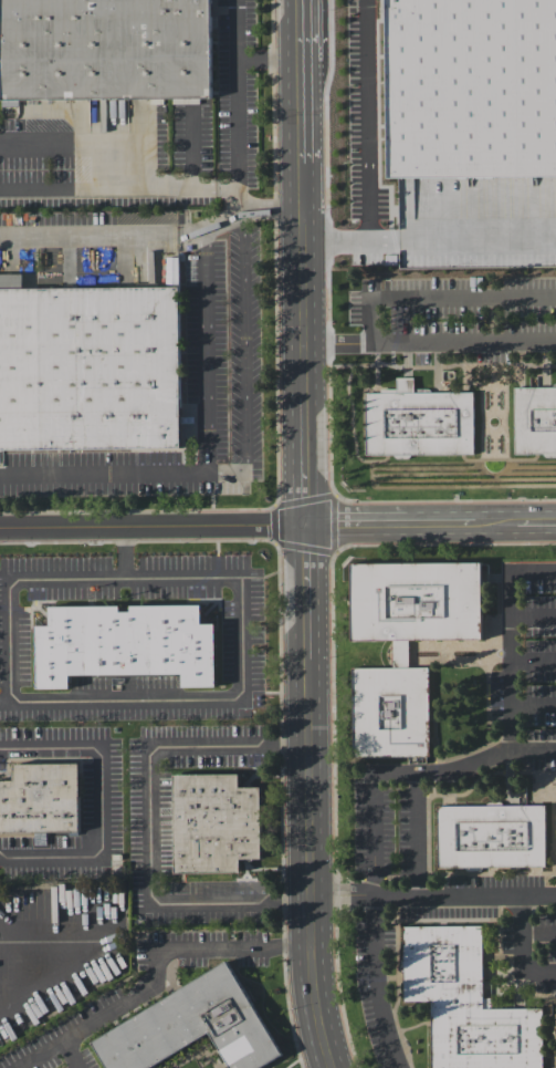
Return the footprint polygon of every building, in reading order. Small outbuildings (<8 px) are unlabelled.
[(2,112),(19,112),(19,105),(211,104),(210,0),(0,0),(2,112)] [(46,452),(183,450),(182,288),(160,288),(160,286),(139,286),(139,288),(136,288),(136,286),(130,286),(130,289),(75,289),(75,287),(64,287),(64,289),(24,290),(24,276),(0,276),(0,452),(46,452)] [(364,396),(365,458),(391,458),(392,460),(395,462),(407,462),(408,459),(410,457),(472,457),(471,395),(430,395),(429,393),(428,392),(416,392),(415,393),(412,395),(412,381),(395,381),(395,392),(379,392),(379,395),(364,396)] [(514,457),(542,456),(543,459),(544,460),(554,460),(555,459),(555,385),(553,386),(552,390),(513,390),(514,457)] [(352,563),(352,642),(394,641),(394,667),(354,668),(355,757),(431,756),(430,667),(410,668),(410,641),(484,640),(483,562),(352,563)] [(35,630),(36,692),(69,692),(69,678),(180,677),(180,691),(212,691),(211,628),(198,628),(198,609),(130,610),(130,615),(120,615),(120,609),(50,609),(50,630),(35,630)] [(34,836),(34,846),(46,846),(46,834),(78,834),(78,765),(13,766),(13,784),(0,784),(0,836),(34,836)] [(175,776),(175,875),(238,875),(238,861),(260,861),(259,789),(238,789),(237,776),(175,776)] [(438,808),(439,870),(546,869),(545,807),(438,808)] [(406,1004),(434,1004),(434,1067),(545,1067),(544,1013),(493,1013),(493,1002),(485,1002),(484,930),(406,930),(406,1004)] [(281,1057),(262,1067),(229,1067),(207,1034),(151,1067),(105,1067),(91,1045),(224,962),(281,1057)]
